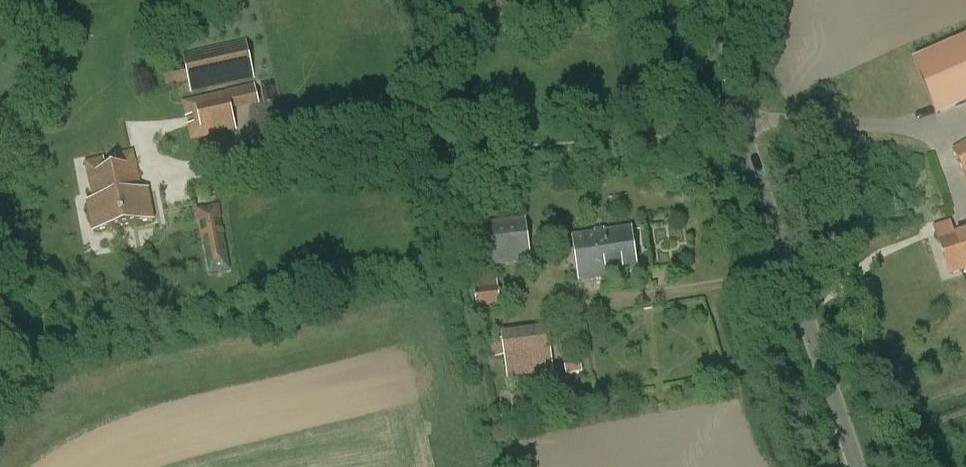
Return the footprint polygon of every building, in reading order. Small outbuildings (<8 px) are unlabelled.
[(932,53),(957,107),(965,103),(965,37),(932,53)] [(183,55),(184,61),(189,81),(191,91),(254,77),(246,41),(187,54),(183,55)] [(184,61),(162,65),(166,86),(189,81),(184,61)] [(201,123),(189,126),(192,140),(236,130),(232,112),(231,109),(227,94),(226,94),(184,104),(187,117),(187,118),(199,115),(201,123)] [(952,152),(965,178),(965,143),(952,152)] [(85,164),(92,200),(87,201),(93,234),(154,222),(148,189),(141,190),(134,155),(114,158),(116,165),(106,167),(105,160),(85,164)] [(194,207),(207,276),(230,272),(217,203),(194,207)] [(489,268),(530,262),(524,219),(483,225),(489,268)] [(579,280),(637,273),(632,232),(574,240),(579,280)] [(965,271),(965,233),(938,243),(950,277),(965,271)] [(477,309),(501,306),(496,276),(473,279),(477,309)] [(558,376),(557,328),(511,329),(511,376),(558,376)]
